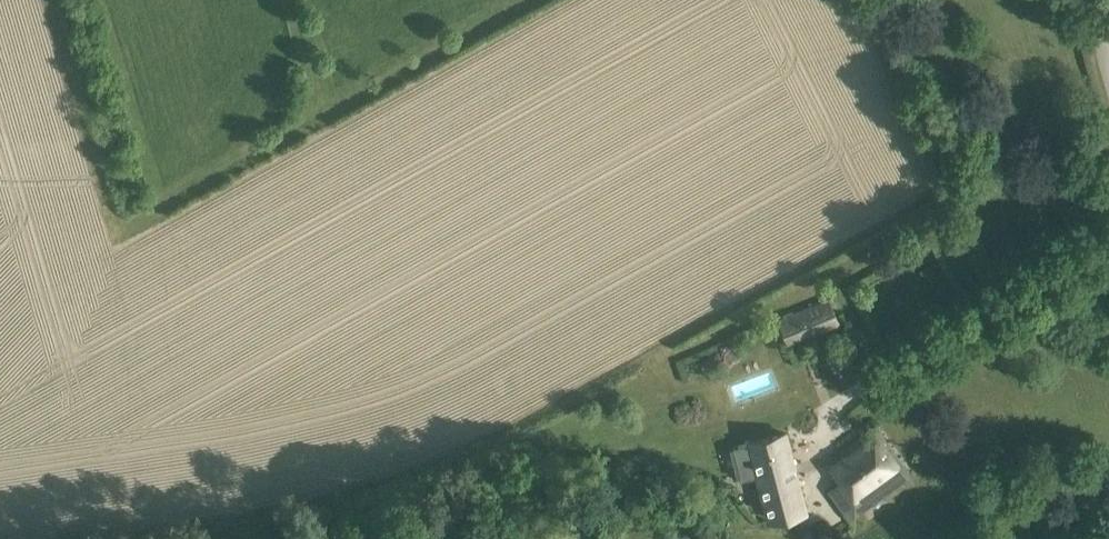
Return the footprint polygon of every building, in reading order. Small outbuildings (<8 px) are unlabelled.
[(839,323),(830,300),(780,321),(787,337),(807,329),(810,335),(839,323)] [(876,425),(842,450),(845,455),(830,466),(841,482),(830,490),(850,519),(867,506),(868,507),(912,474),(876,425)] [(806,511),(786,432),(734,446),(742,479),(759,474),(772,519),(806,511)]
